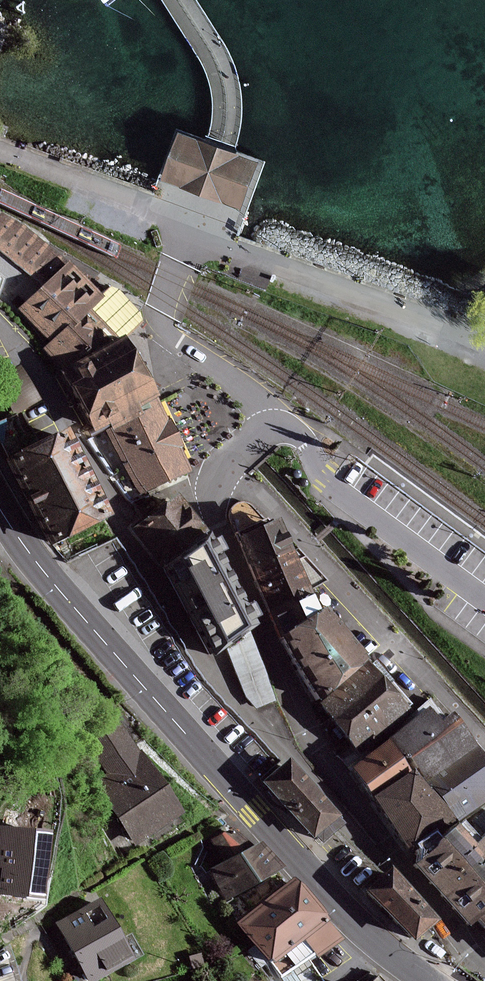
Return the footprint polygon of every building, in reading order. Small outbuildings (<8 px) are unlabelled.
[(209,199),(221,203),(238,210),(256,163),(178,135),(161,181),(209,199)] [(44,287),(65,265),(61,261),(7,209),(0,216),(0,245),(38,280),(44,287)] [(99,332),(106,325),(88,307),(99,296),(65,265),(44,287),(21,311),(46,335),(54,343),(46,351),(64,368),(113,344),(99,332)] [(128,337),(113,344),(64,368),(60,370),(78,400),(96,429),(159,394),(144,367),(128,337)] [(0,377),(0,390),(15,416),(40,402),(20,366),(0,377)] [(184,456),(199,449),(175,392),(159,398),(184,456)] [(142,492),(189,471),(188,468),(167,422),(160,403),(139,413),(126,420),(109,430),(131,472),(142,492)] [(53,542),(110,513),(69,430),(16,457),(53,542)] [(154,548),(166,565),(213,534),(179,497),(149,521),(140,529),(154,548)] [(309,588),(326,579),(287,538),(279,520),(270,523),(265,518),(254,507),(249,503),(246,503),(242,502),(239,504),(236,505),(233,508),(230,512),(230,516),(231,519),(233,523),(236,529),(238,535),(264,594),(276,622),(282,635),(320,612),(315,602),(309,588)] [(166,565),(214,653),(229,643),(250,629),(257,625),(213,534),(166,565)] [(340,624),(328,609),(320,612),(282,635),(291,650),(318,697),(367,657),(340,624)] [(274,698),(250,629),(229,643),(247,696),(258,706),(274,698)] [(409,704),(371,664),(324,703),(336,720),(357,745),(379,729),(409,704)] [(429,707),(391,739),(413,770),(415,768),(430,787),(480,748),(455,714),(445,721),(429,707)] [(100,786),(135,841),(180,812),(121,722),(92,741),(115,776),(100,786)] [(377,795),(378,797),(413,770),(391,739),(358,767),(377,795)] [(480,748),(430,787),(457,818),(484,800),(484,755),(480,748)] [(316,836),(340,814),(291,760),(267,781),(316,836)] [(415,768),(413,770),(378,797),(391,817),(410,846),(457,818),(430,787),(415,768)] [(481,916),(484,913),(484,839),(480,843),(462,824),(428,855),(420,863),(449,895),(475,922),(481,916)] [(44,895),(51,832),(3,826),(0,849),(0,865),(5,865),(2,890),(44,895)] [(279,868),(257,846),(252,849),(234,832),(215,840),(228,861),(211,870),(228,897),(279,868)] [(438,918),(393,869),(371,890),(416,938),(438,918)] [(310,958),(317,953),(318,955),(340,939),(325,919),(292,882),(242,922),(275,959),(282,976),(310,958)] [(91,980),(132,957),(102,901),(60,923),(91,980)] [(310,958),(282,976),(275,980),(323,980),(310,958)]
